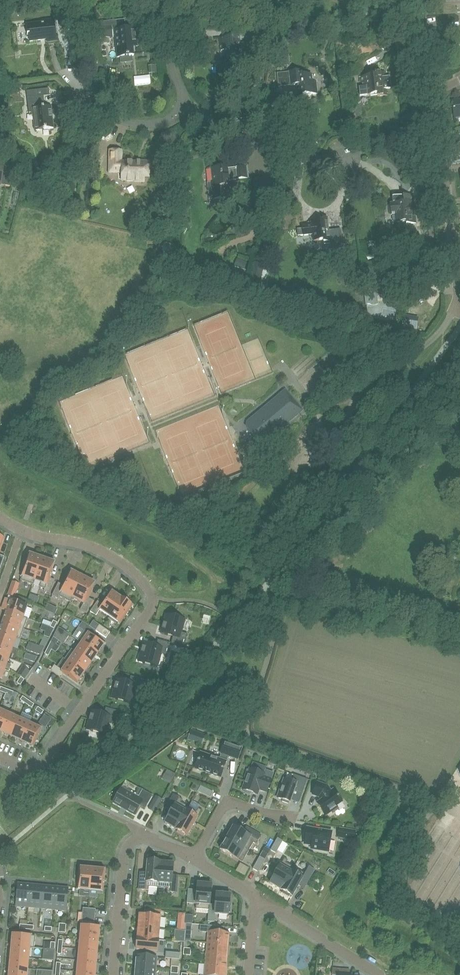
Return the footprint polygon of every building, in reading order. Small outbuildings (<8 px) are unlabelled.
[(48,42),(56,41),(54,20),(42,21),(43,23),(29,24),(30,33),(26,33),(27,35),(28,34),(30,41),(47,39),(48,42)] [(117,30),(115,20),(103,22),(96,22),(97,28),(95,28),(96,33),(96,38),(114,36),(117,57),(120,57),(121,59),(123,61),(126,61),(128,60),(130,58),(131,56),(133,55),(132,42),(138,41),(138,40),(136,40),(135,28),(117,30)] [(253,58),(262,57),(260,41),(251,43),(251,42),(241,43),(240,36),(219,38),(221,51),(225,50),(226,58),(236,56),(237,65),(246,64),(246,59),(253,58)] [(289,65),(288,56),(280,57),(281,66),(289,65)] [(255,70),(256,84),(264,84),(263,69),(255,70)] [(296,85),(297,96),(317,93),(316,81),(312,81),(311,74),(302,75),(302,71),(285,73),(277,74),(278,87),(296,85)] [(359,97),(377,95),(377,97),(387,95),(386,89),(391,88),(389,76),(385,77),(384,72),(374,73),(375,75),(361,77),(362,87),(358,88),(359,97)] [(53,128),(51,107),(45,107),(44,96),(49,95),(48,89),(26,92),(27,98),(29,113),(34,112),(36,130),(53,128)] [(109,172),(109,171),(121,171),(121,181),(134,181),(134,182),(143,182),(143,176),(148,176),(149,162),(121,162),(121,151),(109,151),(108,172),(109,172)] [(12,180),(14,171),(6,170),(7,166),(0,165),(0,186),(1,186),(1,185),(4,185),(11,186),(15,187),(16,181),(12,180)] [(227,166),(211,168),(213,182),(207,182),(209,200),(226,198),(230,193),(229,180),(247,178),(246,166),(227,169),(227,166)] [(267,201),(269,190),(263,188),(264,185),(257,183),(254,195),(260,197),(260,199),(267,201)] [(406,224),(416,223),(415,212),(412,212),(412,207),(414,207),(413,199),(403,200),(404,202),(390,204),(391,215),(395,214),(396,223),(406,222),(406,224)] [(323,244),(340,243),(339,231),(329,232),(327,219),(309,222),(310,225),(303,226),(304,235),(313,234),(314,241),(323,240),(323,244)] [(228,279),(242,283),(245,271),(244,270),(247,262),(236,259),(233,267),(231,267),(228,279)] [(263,270),(253,268),(251,280),(260,282),(263,270)] [(345,285),(360,283),(359,272),(350,273),(350,276),(344,277),(345,285)] [(373,272),(361,273),(364,292),(376,291),(373,272)] [(414,316),(402,312),(399,324),(410,327),(414,316)] [(267,411),(250,425),(264,442),(281,428),(283,429),(289,424),(286,421),(298,412),(290,403),(294,401),(285,391),(264,408),(267,411)] [(262,458),(272,450),(267,445),(258,452),(262,458)] [(20,580),(33,585),(35,580),(34,580),(42,558),(30,554),(20,580)] [(34,580),(35,580),(41,582),(39,587),(44,589),(43,591),(50,593),(55,580),(49,578),(54,562),(42,558),(34,580)] [(64,586),(58,583),(52,595),(58,599),(59,596),(71,602),(73,598),(72,598),(83,577),(71,571),(64,586)] [(72,598),(73,598),(83,603),(80,610),(86,613),(93,600),(87,598),(94,583),(83,577),(72,598)] [(14,597),(19,584),(12,581),(7,595),(9,595),(14,597)] [(121,598),(111,592),(102,605),(97,601),(90,612),(96,616),(100,610),(109,616),(121,598)] [(9,595),(7,599),(22,604),(24,601),(14,597),(9,595)] [(5,598),(3,605),(7,607),(6,611),(23,617),(27,606),(22,604),(7,599),(5,598)] [(131,605),(121,598),(109,616),(119,623),(131,605)] [(6,611),(2,621),(24,629),(28,618),(23,617),(6,611)] [(163,623),(160,633),(173,636),(171,643),(184,647),(187,635),(181,633),(185,619),(170,615),(168,624),(163,623)] [(75,631),(78,633),(87,620),(84,618),(75,631)] [(0,628),(0,632),(16,638),(20,640),(24,629),(2,621),(0,628)] [(95,630),(106,638),(110,632),(99,625),(95,630)] [(47,626),(45,632),(51,634),(54,629),(50,627),(47,626)] [(104,644),(84,630),(77,640),(81,643),(97,654),(104,644)] [(0,632),(0,644),(12,648),(16,638),(0,632)] [(167,655),(170,643),(158,640),(156,646),(143,642),(141,652),(145,654),(143,663),(157,667),(161,654),(167,655)] [(81,643),(75,652),(91,663),(97,654),(81,643)] [(0,644),(0,655),(8,658),(12,648),(0,644)] [(44,648),(33,644),(31,652),(40,655),(44,648)] [(75,652),(71,649),(64,659),(68,662),(84,673),(91,663),(75,652)] [(0,655),(0,667),(5,668),(8,658),(0,655)] [(68,662),(62,671),(54,665),(50,671),(61,678),(64,673),(77,682),(84,673),(68,662)] [(24,680),(29,672),(23,667),(17,675),(21,677),(24,680)] [(129,682),(116,679),(113,689),(111,697),(111,698),(112,698),(116,699),(130,703),(134,690),(140,692),(143,680),(131,676),(129,682)] [(104,714),(91,710),(88,721),(86,729),(86,730),(87,730),(91,731),(105,735),(109,722),(115,723),(118,711),(106,708),(104,714)] [(0,710),(0,731),(1,731),(9,714),(0,710)] [(19,719),(9,714),(1,731),(11,736),(19,719)] [(44,714),(38,723),(45,728),(51,719),(44,714)] [(21,741),(29,723),(19,719),(11,736),(21,741)] [(40,728),(29,723),(21,741),(32,746),(40,728)] [(191,730),(188,738),(202,743),(205,735),(191,730)] [(219,760),(200,753),(195,768),(220,777),(226,762),(225,762),(227,756),(237,759),(241,748),(224,742),(220,753),(221,754),(219,760)] [(280,760),(272,757),(270,764),(278,767),(280,760)] [(278,769),(284,771),(287,764),(281,762),(278,769)] [(266,792),(273,773),(265,770),(264,774),(249,769),(249,770),(247,770),(244,777),(246,778),(242,789),(243,790),(243,792),(250,794),(251,793),(257,795),(259,790),(266,792)] [(307,779),(293,775),(291,781),(283,779),(277,797),(282,800),(282,802),(288,804),(289,802),(290,802),(294,791),(302,794),(307,779)] [(331,791),(327,786),(317,782),(312,795),(318,797),(321,800),(317,803),(325,816),(332,811),(333,813),(338,809),(336,806),(342,802),(333,789),(331,791)] [(213,792),(200,786),(198,792),(210,798),(213,792)] [(127,810),(135,814),(140,805),(145,808),(152,795),(140,789),(135,797),(121,788),(113,802),(121,806),(121,807),(121,806),(127,809),(126,810),(127,810)] [(176,829),(188,807),(181,802),(182,799),(174,794),(167,806),(172,809),(164,823),(176,829)] [(156,795),(148,808),(154,812),(162,799),(156,795)] [(188,807),(176,829),(178,830),(177,832),(184,836),(185,834),(187,836),(201,810),(198,808),(196,811),(188,807)] [(459,815),(459,814),(450,810),(444,825),(455,829),(459,815)] [(226,838),(249,850),(253,843),(256,844),(261,836),(249,829),(246,834),(233,826),(226,838)] [(307,828),(306,831),(304,831),(303,840),(305,841),(304,844),(312,845),(311,849),(328,851),(331,832),(307,828)] [(355,831),(339,828),(338,837),(354,839),(355,831)] [(249,850),(226,838),(220,849),(242,862),(249,850)] [(282,841),(277,838),(270,850),(276,853),(282,841)] [(265,859),(259,856),(252,869),(258,872),(265,859)] [(281,890),(294,867),(286,863),(287,860),(284,858),(270,883),(281,890)] [(158,888),(160,862),(158,862),(158,860),(150,859),(150,861),(147,861),(146,876),(140,875),(138,889),(148,890),(149,887),(158,888)] [(173,863),(160,862),(158,888),(167,888),(166,892),(176,893),(178,879),(172,878),(173,863)] [(305,873),(294,867),(281,890),(283,891),(282,892),(289,896),(290,895),(292,896),(300,883),(305,886),(314,869),(309,866),(305,873)] [(92,868),(80,867),(78,889),(90,890),(92,868)] [(102,891),(104,870),(92,868),(90,890),(102,891)] [(198,883),(195,908),(208,910),(209,910),(209,907),(211,884),(209,884),(209,882),(201,881),(200,883),(198,883)] [(30,886),(17,885),(15,906),(28,908),(30,886)] [(41,909),(43,887),(30,886),(28,908),(41,909)] [(53,910),(55,889),(43,887),(41,909),(53,910)] [(66,911),(68,890),(55,889),(53,910),(66,911)] [(230,894),(216,893),(215,908),(209,907),(209,910),(208,910),(207,921),(214,922),(215,914),(228,915),(228,912),(230,912),(231,904),(229,904),(230,894)] [(95,909),(83,908),(82,915),(95,916),(95,909)] [(139,915),(138,926),(159,928),(161,910),(155,910),(154,916),(139,915)] [(207,932),(209,921),(203,920),(201,931),(207,932)] [(99,927),(81,925),(80,938),(98,939),(99,927)] [(138,926),(137,938),(158,940),(159,928),(138,926)] [(207,943),(228,945),(229,933),(208,932),(207,943)] [(34,948),(35,936),(13,934),(11,946),(29,947),(34,948)] [(79,949),(97,951),(98,939),(80,938),(79,949)] [(158,940),(137,938),(136,950),(157,951),(158,940)] [(207,943),(206,954),(227,955),(228,945),(207,943)] [(11,946),(10,956),(28,958),(29,947),(11,946)] [(78,960),(96,962),(97,951),(79,949),(78,960)] [(206,954),(205,964),(226,966),(227,955),(206,954)] [(136,955),(135,966),(155,968),(156,957),(136,955)] [(10,956),(9,967),(27,969),(28,958),(10,956)] [(77,972),(95,973),(96,962),(78,960),(77,972)] [(205,964),(204,974),(225,974),(226,966),(205,964)] [(135,966),(134,974),(155,974),(155,968),(135,966)]
